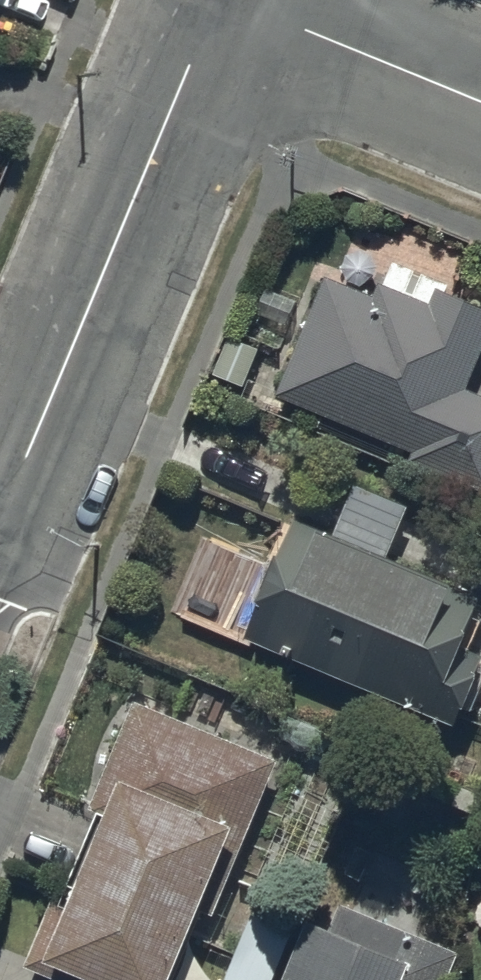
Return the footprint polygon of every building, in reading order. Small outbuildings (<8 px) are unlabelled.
[(274,403),(410,457),(402,478),(480,509),(480,404),(461,396),(480,344),(480,314),(439,298),(443,289),(387,267),(373,301),(323,280),(274,403)] [(330,538),(296,524),(245,643),(454,732),(480,670),(480,653),(463,646),(480,603),(383,561),(405,510),(352,487),(330,538)] [(211,916),(275,762),(130,702),(85,810),(96,815),(59,906),(49,901),(20,970),(44,979),(172,979),(200,912),(211,916)] [(310,918),(282,979),(445,979),(456,956),(340,904),(329,927),(310,918)]
